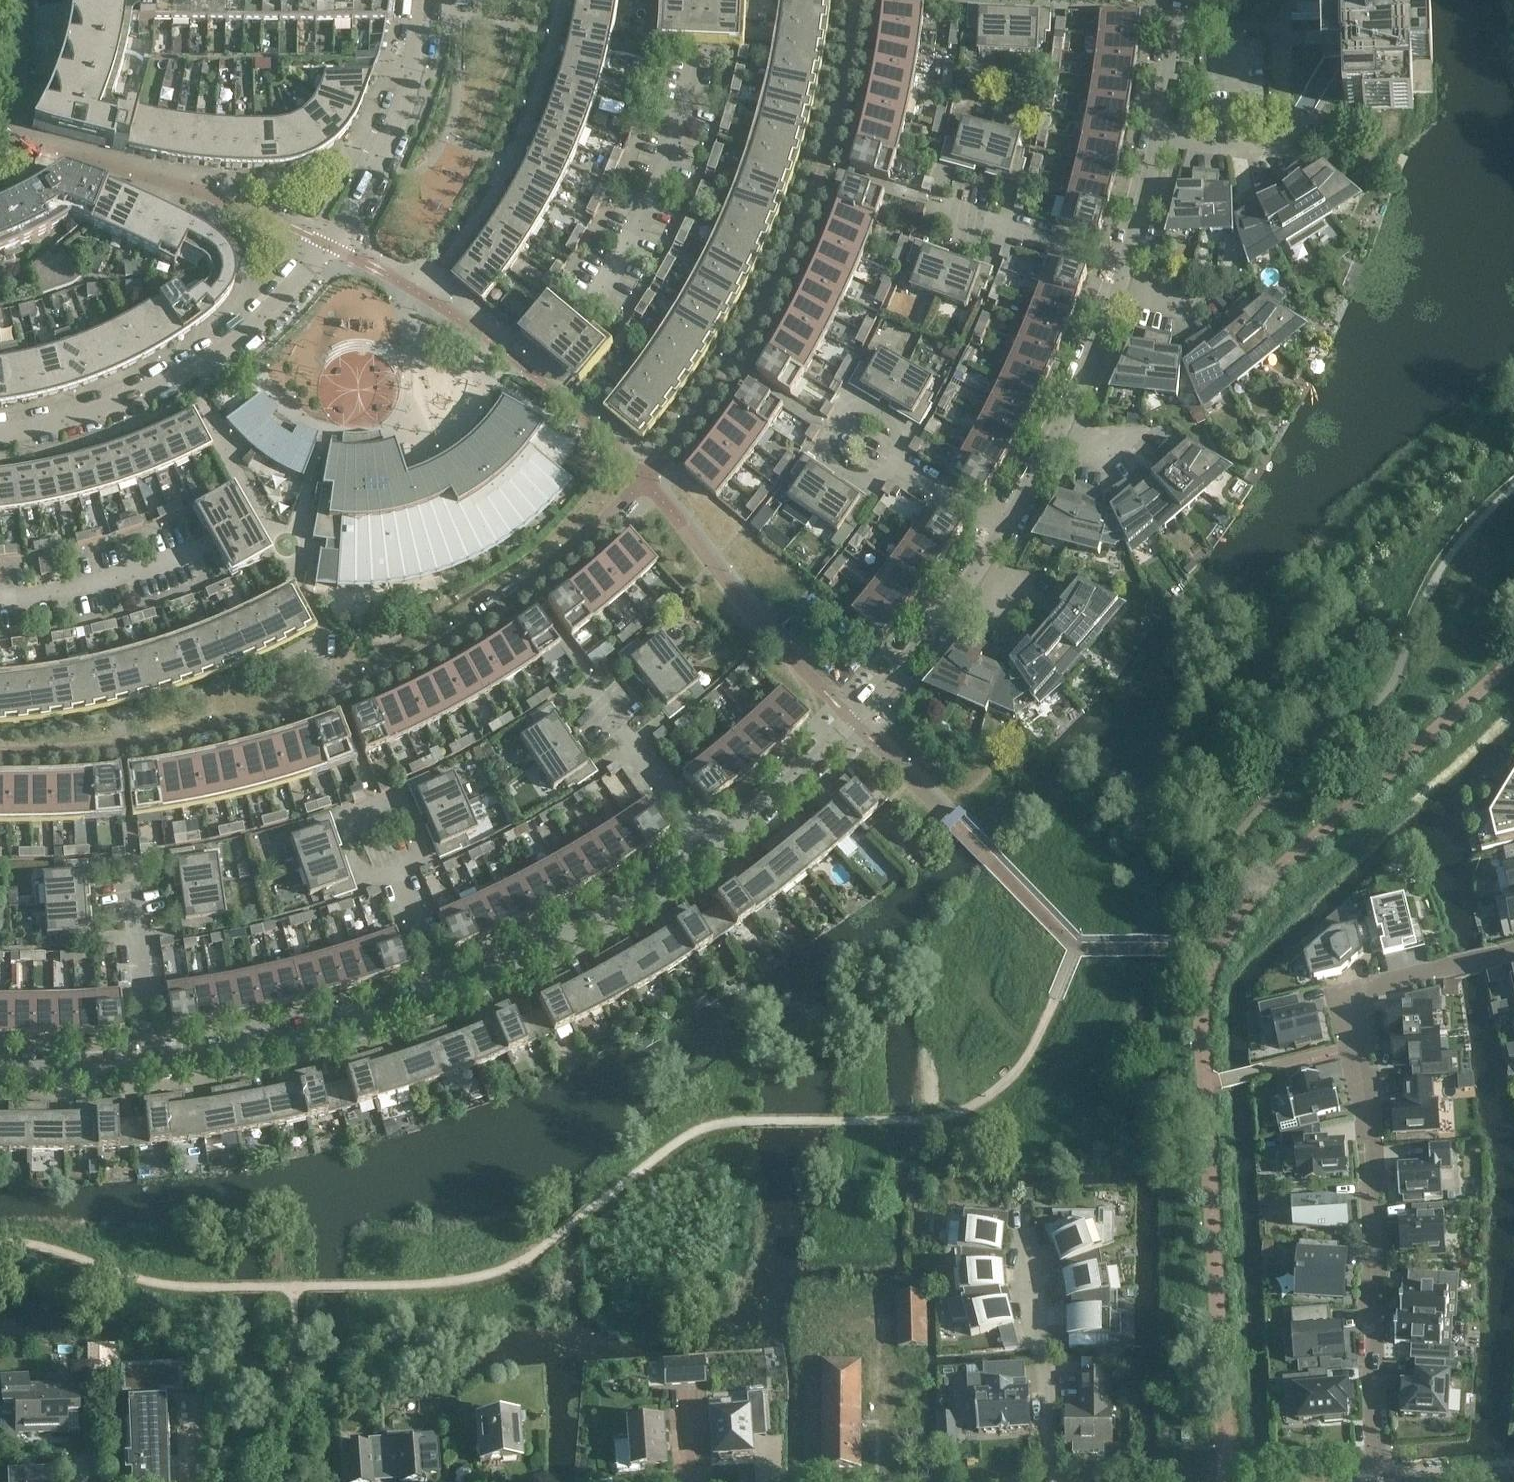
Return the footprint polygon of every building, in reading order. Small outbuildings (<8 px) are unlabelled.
[(377,62),(379,57),(384,38),(389,0),(72,0),(71,11),(70,18),(69,26),(68,35),(66,42),(64,50),(63,53),(61,63),(58,71),(55,79),(48,98),(47,100),(44,106),(36,119),(34,124),(32,127),(42,130),(53,134),(110,148),(123,151),(139,156),(148,157),(160,160),(169,161),(181,163),(197,165),(213,167),(232,168),(239,168),(254,168),(269,168),(277,168),(280,168),(285,167),(290,166),(297,164),(305,162),(310,160),(314,158),(318,156),(322,154),(325,152),(331,148),(334,145),(337,142),(340,139),(343,136),(345,133),(347,130),(351,124),(354,118),(360,106),(363,101),(364,97),(366,92),(368,84),(377,62)] [(576,15),(578,15),(576,25),(613,32),(615,21),(617,10),(618,0),(579,0),(576,15)] [(739,6),(739,5),(723,4),(724,0),(685,0),(685,3),(670,2),(668,35),(685,35),(684,41),(721,43),(721,37),(737,38),(739,6)] [(826,21),(827,13),(823,13),(825,3),(785,1),(784,12),(783,23),(822,29),(823,20),(826,21)] [(923,15),(924,7),(884,5),(882,25),(921,30),(923,15)] [(1008,53),(1009,13),(1003,13),(1003,8),(991,8),(991,13),(980,12),(979,29),(972,29),(971,40),(979,40),(978,52),(1008,53)] [(1039,32),(1039,15),(1029,14),(1029,9),(1016,9),(1016,14),(1009,13),(1008,53),(1038,55),(1038,43),(1046,43),(1046,32),(1039,32)] [(1433,62),(1431,9),(1395,10),(1395,12),(1396,12),(1396,27),(1378,27),(1377,17),(1368,17),(1322,18),(1323,58),(1324,58),(1324,57),(1343,56),(1344,105),(1366,104),(1366,110),(1413,109),(1412,94),(1433,93),(1432,62),(1433,62)] [(1139,41),(1141,16),(1101,15),(1099,36),(1139,41)] [(1064,32),(1065,20),(1057,19),(1055,31),(1064,32)] [(959,34),(961,22),(952,21),(950,33),(959,34)] [(823,45),(824,37),(820,37),(822,29),(783,23),(781,34),(779,45),(818,52),(819,44),(823,45)] [(611,39),(613,32),(576,25),(574,35),(572,34),(570,43),(609,52),(611,39)] [(918,51),(921,30),(882,25),(880,35),(879,45),(918,51)] [(958,47),(959,34),(950,33),(949,46),(958,47)] [(1136,62),(1139,41),(1099,36),(1098,44),(1096,57),(1136,62)] [(654,53),(656,40),(647,39),(645,51),(654,53)] [(1061,52),(1063,40),(1054,39),(1053,51),(1061,52)] [(606,62),(609,52),(570,43),(568,52),(570,52),(568,62),(604,71),(606,62)] [(820,60),(817,59),(818,52),(779,45),(777,57),(775,66),(814,74),(815,66),(819,67),(820,60)] [(915,72),(918,51),(879,45),(877,55),(876,65),(915,72)] [(747,61),(749,48),(741,46),(738,59),(747,61)] [(1060,65),(1061,52),(1053,51),(1051,64),(1060,65)] [(1133,84),(1136,62),(1096,57),(1095,70),(1093,78),(1133,84)] [(602,79),(604,71),(568,62),(565,71),(563,71),(561,79),(599,91),(602,79)] [(911,93),(915,72),(876,65),(874,75),(872,86),(911,93)] [(952,79),(955,66),(946,65),(944,77),(952,79)] [(743,81),(745,68),(737,66),(734,79),(743,81)] [(812,81),(814,74),(775,66),(773,77),(771,87),(809,96),(811,88),(814,89),(816,82),(812,81)] [(646,83),(650,70),(641,68),(638,80),(646,83)] [(950,91),(952,79),(944,77),(941,90),(950,91)] [(1056,92),(1058,80),(1049,78),(1047,91),(1056,92)] [(1130,105),(1133,84),(1093,78),(1090,98),(1130,105)] [(596,100),(599,91),(561,79),(558,88),(560,89),(557,98),(592,110),(596,100)] [(740,93),(743,81),(734,79),(731,91),(740,93)] [(643,95),(646,83),(638,80),(635,93),(643,95)] [(910,101),(911,93),(872,86),(870,96),(867,106),(907,115),(910,101)] [(807,103),(809,96),(771,87),(768,97),(766,108),(804,117),(806,110),(809,111),(811,104),(807,103)] [(1053,105),(1056,92),(1047,91),(1045,103),(1053,105)] [(589,119),(592,110),(557,98),(554,107),(552,106),(549,115),(586,129),(589,119)] [(1126,126),(1130,105),(1090,98),(1087,119),(1126,126)] [(732,120),(736,108),(727,106),(724,118),(732,120)] [(903,129),(907,115),(867,106),(865,116),(863,126),(902,136),(903,129)] [(802,125),(804,117),(766,108),(762,121),(760,128),(798,139),(800,132),(804,133),(806,126),(802,125)] [(634,124),(638,112),(630,109),(626,121),(634,124)] [(944,123),(946,111),(938,109),(935,121),(944,123)] [(582,138),(586,129),(549,115),(545,123),(547,124),(544,133),(578,147),(582,138)] [(729,132),(732,120),(724,118),(720,130),(729,132)] [(1048,132),(1051,119),(1042,118),(1039,130),(1048,132)] [(1122,147),(1126,126),(1087,119),(1084,131),(1082,139),(1122,147)] [(630,136),(634,124),(626,121),(622,133),(630,136)] [(941,135),(944,123),(935,121),(932,134),(941,135)] [(982,168),(992,130),(964,122),(960,133),(953,131),(950,142),(958,144),(953,160),(963,163),(962,168),(974,171),(976,166),(982,168)] [(898,150),(902,136),(863,126),(860,136),(858,146),(896,156),(898,150)] [(796,146),(798,139),(760,128),(757,140),(754,148),(792,160),(794,153),(797,155),(800,147),(796,146)] [(1022,161),(1025,151),(1018,149),(1021,137),(992,130),(982,168),(988,170),(987,174),(999,178),(1000,173),(1010,176),(1015,159),(1022,161)] [(1045,144),(1048,132),(1039,130),(1037,142),(1045,144)] [(574,156),(578,147),(544,133),(540,142),(538,141),(534,149),(570,166),(574,156)] [(1117,168),(1122,147),(1082,139),(1078,159),(1117,168)] [(720,159),(724,147),(716,144),(712,156),(720,159)] [(892,171),(896,156),(858,146),(851,169),(889,181),(892,171)] [(789,168),(792,160),(754,148),(751,159),(747,169),(785,182),(787,175),(791,176),(793,169),(789,168)] [(566,175),(570,166),(534,149),(531,158),(532,159),(528,167),(562,184),(566,175)] [(619,164),(623,153),(615,149),(610,161),(619,164)] [(936,154),(928,152),(924,165),(933,167),(936,154)] [(716,171),(720,159),(712,156),(708,168),(716,171)] [(1039,171),(1042,159),(1034,157),(1030,169),(1039,171)] [(1112,189),(1117,168),(1078,159),(1073,180),(1112,189)] [(1358,195),(1334,173),(1321,160),(1320,161),(1323,164),(1312,171),(1304,161),(1303,162),(1304,163),(1296,170),(1296,169),(1294,170),(1330,214),(1331,213),(1330,212),(1337,206),(1338,207),(1339,207),(1340,207),(1339,206),(1358,195)] [(614,176),(619,164),(610,161),(606,173),(614,176)] [(557,193),(562,184),(528,167),(524,176),(522,175),(518,183),(552,202),(557,193)] [(782,189),(785,182),(747,169),(744,179),(740,189),(777,203),(779,196),(783,197),(786,190),(782,189)] [(1036,183),(1039,171),(1030,169),(1027,181),(1036,183)] [(1330,214),(1294,170),(1293,171),(1294,172),(1286,178),(1285,177),(1284,178),(1292,187),(1281,194),(1283,198),(1305,233),(1312,228),(1313,229),(1314,228),(1313,228),(1314,228),(1314,227),(1332,215),(1331,213),(1330,214)] [(89,226),(105,186),(94,181),(81,176),(76,175),(62,171),(58,174),(51,179),(44,184),(36,188),(24,195),(16,199),(8,203),(4,205),(22,245),(29,242),(38,237),(53,230),(71,218),(89,226)] [(1200,231),(1206,175),(1204,174),(1204,175),(1194,174),(1195,173),(1193,173),(1192,185),(1178,186),(1179,181),(1178,181),(1167,231),(1168,231),(1168,230),(1189,230),(1190,230),(1200,229),(1200,231)] [(1233,233),(1232,186),(1231,186),(1231,191),(1218,188),(1219,175),(1217,175),(1217,176),(1207,175),(1206,175),(1200,231),(1201,231),(1201,230),(1211,231),(1211,233),(1232,232),(1232,233),(1233,233)] [(930,193),(934,181),(926,178),(922,190),(930,193)] [(1107,210),(1112,189),(1073,180),(1068,200),(1107,210)] [(881,206),(885,194),(847,182),(839,204),(877,218),(881,206)] [(552,202),(518,183),(513,191),(515,192),(510,200),(543,219),(548,211),(552,202)] [(705,198),(710,186),(702,183),(697,194),(705,198)] [(106,234),(123,193),(112,189),(105,186),(89,226),(106,234)] [(601,204),(606,192),(599,188),(593,200),(601,204)] [(774,210),(777,203),(740,189),(735,202),(732,209),(769,224),(771,217),(775,218),(778,211),(774,210)] [(1305,233),(1283,198),(1281,194),(1271,201),(1265,189),(1264,190),(1264,191),(1255,195),(1254,195),(1276,245),(1285,240),(1287,244),(1296,238),(1297,238),(1298,238),(1298,237),(1305,233)] [(123,242),(140,201),(123,193),(106,234),(123,242)] [(700,209),(705,198),(697,194),(692,206),(700,209)] [(1276,245),(1254,195),(1252,196),(1253,197),(1244,201),(1243,200),(1241,200),(1247,212),(1235,219),(1235,216),(1233,217),(1248,263),(1266,252),(1267,252),(1268,252),(1268,251),(1276,245)] [(1023,212),(1027,200),(1018,197),(1015,209),(1023,212)] [(543,219),(510,200),(505,209),(503,208),(499,215),(505,219),(532,236),(537,228),(543,219)] [(595,215),(601,204),(593,200),(587,211),(595,215)] [(1100,234),(1106,211),(1107,210),(1068,200),(1066,208),(1061,223),(1100,234)] [(139,249),(158,209),(140,201),(123,242),(139,249)] [(875,225),(877,218),(839,204),(836,214),(832,224),(870,238),(875,225)] [(4,251),(14,248),(22,245),(4,205),(0,207),(0,253),(4,251)] [(922,220),(926,207),(917,205),(913,217),(922,220)] [(157,257),(175,217),(158,209),(139,249),(157,257)] [(766,230),(769,224),(732,209),(730,214),(724,228),(760,244),(763,237),(766,239),(769,232),(766,230)] [(532,236),(505,219),(499,215),(494,223),(495,225),(490,233),(521,253),(527,245),(532,236)] [(183,245),(188,235),(192,226),(189,224),(175,217),(157,257),(173,264),(183,245)] [(689,235),(694,223),(686,220),(681,231),(689,235)] [(862,258),(870,238),(832,224),(828,234),(824,243),(862,258)] [(196,228),(192,226),(188,235),(183,245),(202,257),(222,247),(217,242),(213,239),(209,236),(205,233),(201,230),(196,228)] [(580,242),(586,231),(579,226),(573,237),(580,242)] [(757,251),(760,244),(724,228),(719,238),(715,247),(751,265),(754,258),(757,259),(760,252),(757,251)] [(683,246),(689,235),(681,231),(675,243),(683,246)] [(521,253),(490,233),(485,240),(483,239),(477,247),(505,267),(509,270),(515,262),(521,253)] [(574,253),(580,242),(573,237),(566,248),(574,253)] [(905,252),(910,240),(901,237),(897,248),(905,252)] [(853,278),(862,258),(824,243),(821,252),(816,262),(853,278)] [(1007,261),(1012,248),(1003,245),(999,258),(1007,261)] [(234,268),(233,265),(233,262),(231,260),(230,257),(229,254),(225,251),(222,247),(202,257),(205,259),(210,267),(211,274),(211,275),(207,284),(206,286),(232,289),(233,286),(234,283),(234,280),(235,277),(235,274),(234,271),(234,268)] [(505,267),(477,247),(472,254),(474,255),(468,263),(497,286),(505,276),(509,270),(505,267)] [(747,271),(751,265),(715,247),(705,267),(741,285),(744,278),(747,280),(751,273),(747,271)] [(901,263),(905,252),(897,248),(892,260),(901,263)] [(939,298),(953,260),(947,258),(948,254),(936,249),(935,254),(925,250),(919,266),(912,264),(908,274),(915,277),(911,288),(939,298)] [(58,263),(65,256),(60,250),(53,257),(58,263)] [(63,268),(70,262),(65,256),(58,263),(63,268)] [(670,271),(676,260),(668,256),(662,267),(670,271)] [(975,287),(981,270),(971,267),(972,262),(960,258),(959,262),(953,260),(939,298),(967,308),(971,297),(978,299),(982,289),(975,287)] [(91,273),(95,263),(89,261),(86,270),(91,273)] [(1079,297),(1087,274),(1049,261),(1045,272),(1041,284),(1079,297)] [(68,274),(75,268),(70,262),(63,268),(68,274)] [(847,291),(853,278),(816,262),(812,272),(808,281),(844,298),(847,291)] [(97,275),(100,266),(95,263),(91,273),(97,275)] [(497,286),(468,263),(462,271),(460,269),(454,277),(484,302),(491,294),(497,286)] [(557,278),(564,268),(557,263),(550,273),(557,278)] [(664,282),(670,271),(662,267),(656,278),(664,282)] [(737,291),(741,285),(705,267),(699,279),(695,285),(730,304),(733,298),(737,300),(740,293),(737,291)] [(73,280),(80,273),(75,268),(68,274),(73,280)] [(78,286),(85,279),(80,273),(73,280),(78,286)] [(550,289),(557,278),(550,273),(543,284),(550,289)] [(1001,291),(1006,279),(998,276),(993,288),(1001,291)] [(888,293),(893,282),(885,278),(880,290),(888,293)] [(226,298),(230,294),(231,291),(232,289),(206,286),(194,281),(181,294),(189,304),(201,323),(206,319),(210,316),(214,312),(218,308),(223,302),(226,298)] [(841,304),(844,298),(808,281),(804,290),(799,299),(835,317),(841,304)] [(1072,318),(1079,297),(1041,284),(1039,290),(1034,303),(1072,318)] [(726,311),(730,304),(695,285),(690,295),(685,304),(719,324),(723,317),(726,319),(730,313),(726,311)] [(189,304),(181,294),(175,286),(159,298),(184,335),(193,329),(201,323),(189,304)] [(997,303),(1001,291),(993,288),(989,299),(997,303)] [(883,305),(888,293),(880,290),(875,301),(883,305)] [(649,307),(656,296),(649,291),(642,302),(649,307)] [(67,306),(64,296),(59,297),(61,307),(67,306)] [(1302,326),(1262,296),(1261,297),(1265,300),(1254,308),(1245,299),(1244,300),(1245,301),(1238,309),(1238,308),(1237,309),(1278,348),(1277,347),(1284,340),(1285,341),(1286,341),(1286,340),(1302,326)] [(61,307),(59,297),(53,299),(55,308),(61,307)] [(184,335),(159,298),(142,309),(166,346),(175,341),(184,335)] [(832,324),(835,317),(799,299),(794,309),(790,318),(825,336),(832,324)] [(643,317),(649,307),(642,302),(635,313),(643,317)] [(1064,338),(1072,318),(1034,303),(1027,323),(1064,338)] [(719,324),(685,304),(674,322),(707,343),(711,337),(714,339),(718,332),(715,330),(719,324)] [(601,350),(589,340),(593,336),(564,311),(560,316),(548,306),(527,331),(539,341),(535,346),(564,370),(568,365),(580,375),(601,350)] [(166,346),(142,309),(128,317),(148,357),(157,352),(166,346)] [(1278,348),(1237,309),(1236,310),(1236,311),(1229,318),(1228,317),(1227,318),(1236,327),(1227,335),(1229,338),(1255,370),(1261,365),(1262,365),(1263,365),(1262,364),(1263,364),(1280,350),(1278,348)] [(986,328),(991,317),(983,313),(978,325),(986,328)] [(148,357),(128,317),(110,327),(129,367),(138,362),(148,357)] [(815,355),(825,336),(790,318),(780,336),(815,355)] [(869,334),(875,323),(867,319),(861,330),(869,334)] [(707,343),(674,322),(668,331),(662,340),(695,362),(699,356),(702,358),(706,351),(703,349),(707,343)] [(1055,358),(1064,338),(1027,323),(1019,342),(1055,358)] [(627,341),(634,330),(627,325),(620,336),(627,341)] [(981,340),(986,328),(978,325),(973,336),(981,340)] [(129,367),(110,327),(93,334),(110,375),(119,371),(129,367)] [(864,345),(869,334),(861,330),(856,341),(864,345)] [(1145,391),(1159,336),(1157,336),(1147,334),(1148,333),(1146,332),(1143,344),(1130,343),(1131,339),(1131,338),(1112,386),(1113,387),(1113,386),(1134,388),(1135,388),(1135,389),(1136,388),(1145,389),(1145,391)] [(1255,370),(1229,338),(1227,335),(1217,343),(1210,332),(1209,333),(1209,334),(1201,339),(1199,339),(1228,386),(1236,380),(1238,383),(1247,376),(1247,377),(1248,376),(1248,377),(1249,376),(1248,375),(1255,370)] [(110,375),(93,334),(75,342),(90,383),(100,379),(110,375)] [(619,351),(627,341),(620,336),(612,346),(619,351)] [(815,355),(780,336),(770,354),(804,374),(811,362),(815,355)] [(1184,365),(1181,365),(1183,351),(1182,351),(1182,352),(1169,351),(1172,338),(1170,338),(1170,339),(1160,337),(1160,336),(1159,336),(1145,391),(1146,391),(1146,390),(1156,392),(1155,394),(1177,397),(1177,398),(1178,392),(1196,393),(1184,365)] [(1228,386),(1199,339),(1198,340),(1198,341),(1190,346),(1189,345),(1188,346),(1195,357),(1184,365),(1196,393),(1202,407),(1203,407),(1219,394),(1220,394),(1220,393),(1228,386)] [(695,362),(662,340),(655,352),(650,358),(682,380),(687,374),(690,376),(694,370),(691,368),(695,362)] [(90,383),(75,342),(57,348),(70,390),(78,387),(90,383)] [(1047,377),(1055,358),(1019,342),(1010,361),(1047,377)] [(70,390),(57,348),(38,353),(49,396),(60,393),(70,390)] [(970,365),(975,353),(967,350),(962,361),(970,365)] [(888,401),(908,367),(882,352),(876,362),(869,358),(864,368),(870,371),(862,386),(871,392),(869,396),(880,402),(882,398),(888,401)] [(49,396),(38,353),(20,358),(29,401),(39,398),(49,396)] [(798,385),(804,374),(770,354),(758,375),(791,396),(798,385)] [(29,401),(20,358),(1,361),(8,404),(24,402),(29,401)] [(682,380),(650,358),(638,375),(669,398),(674,392),(677,395),(681,389),(678,386),(682,380)] [(848,374),(854,363),(847,359),(841,370),(848,374)] [(964,376),(970,365),(962,361),(956,372),(964,376)] [(1038,397),(1047,377),(1010,361),(1002,380),(1038,397)] [(927,392),(933,381),(908,367),(888,401),(893,404),(891,409),(902,415),(904,411),(913,416),(922,401),(928,405),(934,395),(927,392)] [(842,385),(848,374),(841,370),(834,381),(842,385)] [(669,398),(638,375),(625,392),(656,416),(660,410),(663,413),(668,407),(665,404),(669,398)] [(1035,402),(1038,397),(1002,380),(992,399),(1028,416),(1035,402)] [(784,408),(755,389),(750,386),(737,406),(770,428),(777,418),(784,408)] [(952,401),(958,390),(950,386),(944,397),(952,401)] [(656,416),(625,392),(618,401),(611,409),(641,434),(646,428),(649,430),(654,424),(651,422),(656,416)] [(284,432),(279,429),(272,424),(268,420),(273,416),(264,408),(270,403),(262,395),(263,394),(262,393),(225,422),(233,431),(238,436),(240,438),(246,443),(248,445),(253,450),(256,452),(259,448),(268,454),(265,458),(274,464),(283,469),(292,474),(302,478),(303,479),(319,435),(318,434),(318,435),(307,431),(304,437),(294,432),(291,437),(284,432)] [(946,412),(952,401),(944,397),(938,408),(946,412)] [(1018,436),(1028,416),(992,399),(983,417),(1018,436)] [(559,471),(568,459),(576,446),(500,400),(500,401),(501,402),(497,407),(496,410),(490,418),(488,420),(484,425),(478,432),(473,437),(469,441),(461,447),(456,451),(451,455),(446,458),(438,463),(432,466),(423,470),(415,473),(406,476),(394,441),(393,441),(393,442),(383,445),(380,433),(373,435),(368,435),(360,436),(355,436),(350,436),(343,436),(342,443),(341,448),(331,447),(331,446),(330,446),(312,540),(327,542),(328,540),(339,541),(336,588),(338,588),(338,585),(346,585),(354,585),(367,585),(375,585),(383,584),(392,583),(400,581),(408,580),(420,577),(428,575),(436,573),(448,569),(459,564),(470,559),(478,556),(485,552),(492,548),(500,543),(510,537),(520,529),(526,524),(533,519),(542,511),(551,502),(556,496),(562,490),(569,481),(572,482),(573,482),(559,471)] [(828,418),(835,407),(827,403),(820,413),(828,418)] [(770,428),(737,406),(731,414),(725,423),(757,446),(770,428)] [(211,448),(192,413),(183,418),(184,420),(176,424),(192,458),(198,454),(211,448)] [(1008,455),(1018,436),(983,417),(973,436),(1008,455)] [(932,436),(939,425),(931,421),(925,432),(932,436)] [(757,446),(725,423),(719,431),(713,439),(714,440),(745,463),(757,446)] [(192,458),(176,424),(167,428),(166,427),(158,430),(174,466),(183,462),(192,458)] [(813,442),(820,431),(812,426),(805,437),(813,442)] [(174,466),(158,430),(149,434),(150,436),(141,440),(155,474),(162,471),(174,466)] [(1008,455),(973,436),(963,454),(998,474),(1000,469),(1008,455)] [(745,463),(714,440),(713,439),(707,447),(700,456),(731,480),(745,463)] [(917,454),(923,443),(916,439),(909,449),(917,454)] [(155,474),(141,440),(132,443),(131,441),(123,444),(136,481),(146,478),(155,474)] [(1228,468),(1218,462),(1186,440),(1185,440),(1189,443),(1179,452),(1170,443),(1168,445),(1169,445),(1163,453),(1162,453),(1161,454),(1204,491),(1203,490),(1210,483),(1210,484),(1211,483),(1212,483),(1211,482),(1227,469),(1228,468)] [(136,481),(123,444),(114,447),(115,449),(105,453),(117,488),(124,486),(136,481)] [(117,488),(105,453),(96,456),(95,453),(87,456),(98,494),(117,488)] [(788,468),(796,458),(788,453),(781,463),(788,468)] [(992,483),(998,474),(963,454),(959,461),(951,474),(985,495),(992,483)] [(1204,491),(1161,454),(1160,455),(1161,455),(1154,463),(1153,462),(1152,463),(1161,471),(1152,480),(1155,482),(1182,514),(1188,508),(1189,509),(1189,508),(1190,507),(1189,507),(1206,492),(1204,491)] [(98,494),(87,456),(78,458),(79,461),(69,463),(78,499),(98,494)] [(731,480),(700,456),(686,472),(717,498),(726,487),(731,480)] [(78,499),(69,463),(60,465),(59,463),(51,465),(59,504),(69,501),(78,499)] [(781,478),(788,468),(781,463),(774,473),(781,478)] [(59,504),(51,465),(42,467),(42,469),(32,471),(39,508),(46,506),(59,504)] [(814,516),(836,483),(831,479),(834,475),(823,468),(820,472),(811,466),(802,480),(796,476),(790,485),(796,489),(789,499),(814,516)] [(39,508),(32,471),(23,473),(22,471),(14,472),(19,511),(39,508)] [(14,472),(5,473),(5,475),(0,476),(0,513),(6,513),(19,511),(14,472)] [(1182,514),(1155,482),(1152,480),(1143,488),(1136,477),(1134,478),(1135,479),(1127,485),(1126,484),(1125,485),(1155,531),(1163,524),(1166,528),(1174,520),(1174,521),(1175,520),(1176,520),(1175,519),(1182,514)] [(889,497),(896,486),(889,481),(882,492),(889,497)] [(851,514),(861,500),(852,494),(855,490),(844,483),(841,487),(836,483),(814,516),(838,533),(845,523),(851,527),(857,518),(851,514)] [(1068,543),(1089,491),(1088,490),(1087,491),(1078,487),(1079,486),(1077,485),(1072,497),(1059,494),(1062,490),(1061,489),(1036,534),(1037,535),(1037,534),(1057,539),(1058,539),(1058,540),(1059,540),(1059,539),(1068,542),(1067,544),(1068,544),(1068,543)] [(1155,531),(1125,485),(1124,486),(1116,492),(1115,491),(1114,492),(1121,502),(1111,511),(1109,507),(1108,507),(1126,545),(1130,554),(1131,553),(1131,552),(1146,539),(1147,539),(1148,538),(1155,531)] [(761,504),(769,494),(762,489),(754,499),(761,504)] [(1126,545),(1108,507),(1107,507),(1110,513),(1109,513),(1097,507),(1101,495),(1100,494),(1099,495),(1090,492),(1090,491),(1089,491),(1068,543),(1069,544),(1069,542),(1078,546),(1077,548),(1098,553),(1098,554),(1099,554),(1101,548),(1116,552),(1117,550),(1126,545)] [(141,495),(141,500),(135,501),(135,507),(154,505),(153,494),(141,495)] [(261,539),(242,506),(237,509),(229,495),(201,512),(209,525),(204,528),(222,561),(227,558),(235,572),(263,555),(256,542),(261,539)] [(753,514),(761,504),(754,499),(746,508),(753,514)] [(183,510),(180,502),(168,507),(171,515),(183,510)] [(880,519),(887,508),(880,503),(873,514),(880,519)] [(171,515),(168,507),(156,511),(160,520),(171,515)] [(949,551),(963,530),(930,508),(916,528),(949,551)] [(143,526),(140,517),(128,521),(131,530),(143,526)] [(131,530),(128,521),(116,525),(119,534),(131,530)] [(864,541),(871,531),(864,526),(857,536),(864,541)] [(949,551),(916,528),(904,545),(937,569),(949,551)] [(102,539),(99,530),(87,533),(89,542),(102,539)] [(89,542),(87,533),(75,536),(77,545),(89,542)] [(656,564),(630,537),(628,535),(612,550),(640,579),(651,569),(656,564)] [(856,551),(864,541),(857,536),(849,546),(856,551)] [(60,549),(58,540),(46,542),(47,551),(60,549)] [(47,551),(46,542),(33,545),(35,553),(47,551)] [(937,569),(904,545),(892,562),(924,586),(937,569)] [(17,556),(16,547),(3,548),(4,557),(17,556)] [(640,579),(612,550),(597,564),(598,566),(623,594),(640,579)] [(839,573),(847,563),(840,558),(832,567),(839,573)] [(57,574),(56,565),(55,560),(39,562),(41,576),(57,574)] [(924,586),(892,562),(879,579),(911,603),(924,586)] [(623,594),(598,566),(597,564),(589,571),(581,577),(607,608),(623,594)] [(831,583),(839,573),(832,567),(824,577),(831,583)] [(607,608),(581,577),(566,590),(591,622),(607,608)] [(911,603),(879,579),(866,595),(897,620),(911,603)] [(232,589),(228,581),(217,586),(220,594),(232,589)] [(1106,622),(1120,606),(1121,605),(1119,605),(1075,584),(1079,587),(1070,597),(1059,590),(1059,591),(1060,592),(1054,600),(1053,601),(1100,632),(1101,631),(1099,631),(1105,623),(1106,624),(1106,623),(1107,623),(1106,622)] [(220,594),(217,586),(205,591),(209,599),(220,594)] [(591,622),(566,590),(547,605),(571,637),(581,629),(591,622)] [(309,626),(290,592),(280,597),(271,602),(288,637),(295,634),(297,637),(304,633),(302,630),(309,626)] [(666,607),(675,599),(669,592),(660,601),(666,607)] [(897,620),(866,595),(853,612),(883,638),(897,620)] [(194,605),(191,597),(179,601),(183,609),(194,605)] [(183,609),(179,601),(168,605),(171,614),(183,609)] [(656,616),(666,607),(660,601),(650,609),(656,616)] [(1100,632),(1053,601),(1052,602),(1053,603),(1047,611),(1046,610),(1045,612),(1056,619),(1048,628),(1051,631),(1082,658),(1087,651),(1088,652),(1088,651),(1088,650),(1089,650),(1088,650),(1103,633),(1101,631),(1100,632)] [(288,637),(271,602),(261,607),(251,612),(268,647),(275,644),(277,647),(284,644),(282,640),(288,637)] [(156,619),(153,610),(141,614),(144,622),(156,619)] [(268,647),(251,612),(245,615),(232,620),(248,656),(255,653),(257,657),(263,654),(262,650),(268,647)] [(144,622),(141,614),(129,618),(132,626),(144,622)] [(559,646),(538,618),(535,614),(516,628),(538,660),(549,653),(559,646)] [(248,656),(232,620),(213,629),(227,665),(234,662),(236,666),(243,663),(241,659),(248,656)] [(117,630),(115,622),(102,625),(105,633),(117,630)] [(632,637),(642,629),(636,622),(626,630),(632,637)] [(105,633),(102,625),(90,628),(92,636),(105,633)] [(538,660),(516,628),(499,639),(520,672),(538,660)] [(1082,658),(1051,631),(1048,628),(1039,637),(1031,628),(1030,629),(1031,630),(1023,637),(1023,636),(1022,637),(1058,678),(1065,670),(1068,674),(1075,665),(1076,665),(1077,665),(1076,664),(1082,658)] [(227,665),(213,629),(193,636),(206,673),(214,670),(215,674),(222,671),(221,668),(227,665)] [(622,645),(632,637),(626,630),(616,638),(622,645)] [(77,640),(75,631),(63,633),(65,642),(77,640)] [(65,642),(63,633),(51,636),(52,644),(65,642)] [(206,673),(193,636),(173,644),(185,681),(193,678),(194,682),(201,679),(200,676),(206,673)] [(648,686),(679,661),(660,637),(651,645),(646,639),(638,646),(643,652),(629,662),(636,671),(632,674),(640,684),(644,681),(648,686)] [(1058,678),(1022,637),(1021,638),(1021,639),(1014,645),(1013,644),(1011,646),(1020,655),(1011,666),(1009,661),(1007,662),(1015,674),(1011,677),(1010,677),(1015,706),(1031,696),(1036,704),(1037,703),(1051,687),(1052,687),(1052,686),(1058,678)] [(37,647),(36,638),(23,640),(24,648),(37,647)] [(520,672),(499,639),(481,650),(482,652),(502,684),(520,672)] [(24,648),(23,640),(11,641),(12,650),(24,648)] [(958,697),(987,649),(986,648),(985,648),(977,643),(977,642),(976,641),(969,652),(957,647),(960,643),(959,643),(928,683),(929,684),(929,683),(948,691),(948,692),(949,693),(949,692),(958,696),(957,697),(958,698),(958,697)] [(185,681),(173,644),(152,650),(164,688),(171,685),(172,689),(180,687),(178,683),(185,681)] [(1015,706),(1010,677),(1009,677),(1004,675),(1005,671),(992,666),(999,655),(997,654),(996,655),(988,650),(988,649),(987,649),(958,697),(959,698),(959,697),(967,701),(967,703),(968,704),(970,700),(987,711),(986,712),(987,713),(987,712),(1014,724),(1014,725),(1017,725),(1015,706)] [(164,688),(152,650),(132,656),(143,694),(150,692),(151,696),(158,693),(157,690),(164,688)] [(502,684),(482,652),(481,650),(473,655),(463,661),(484,695),(502,684)] [(143,694),(132,656),(112,661),(121,700),(128,698),(129,701),(137,700),(136,696),(143,694)] [(597,671),(607,663),(602,656),(591,664),(597,671)] [(121,700),(112,661),(91,666),(99,705),(107,703),(107,707),(115,705),(114,701),(121,700)] [(484,695),(463,661),(454,666),(446,671),(447,673),(465,706),(484,695)] [(688,692),(697,684),(679,661),(648,686),(651,691),(648,694),(656,704),(659,701),(666,709),(679,698),(684,704),(693,698),(688,692)] [(740,680),(749,671),(743,665),(734,674),(740,680)] [(99,705),(91,666),(80,668),(70,670),(77,709),(85,708),(85,711),(93,710),(92,706),(99,705)] [(77,709),(70,670),(49,674),(55,713),(63,712),(63,715),(71,714),(70,710),(77,709)] [(465,706),(447,673),(446,671),(437,676),(427,681),(446,716),(465,706)] [(574,688),(584,680),(579,673),(569,681),(574,688)] [(55,713),(49,674),(35,676),(28,677),(33,716),(40,715),(41,719),(48,718),(48,714),(55,713)] [(731,689),(740,680),(734,674),(725,682),(731,689)] [(33,716),(28,677),(7,679),(11,719),(18,718),(19,722),(26,721),(26,717),(33,716)] [(7,679),(0,680),(0,723),(4,723),(3,719),(11,719),(7,679)] [(446,716),(427,681),(418,686),(409,690),(410,692),(427,726),(446,716)] [(427,726),(410,692),(409,690),(391,699),(407,735),(427,726)] [(552,697),(547,690),(536,697),(541,704),(552,697)] [(807,719),(780,691),(764,706),(791,735),(807,719)] [(710,707),(720,699),(714,692),(704,700),(710,707)] [(541,704),(536,697),(526,704),(531,711),(541,704)] [(407,735),(391,699),(372,708),(388,744),(407,735)] [(700,715),(710,707),(704,700),(695,708),(700,715)] [(791,735),(764,706),(749,720),(775,749),(791,735)] [(388,744),(372,708),(350,717),(365,754),(388,744)] [(514,722),(510,714),(499,721),(503,728),(514,722)] [(570,743),(566,737),(570,735),(563,724),(559,727),(553,718),(539,728),(534,721),(526,727),(530,734),(520,740),(536,765),(570,743)] [(679,733),(689,724),(683,718),(674,726),(679,733)] [(775,749),(749,720),(733,733),(759,764),(775,749)] [(503,728),(499,721),(488,727),(492,735),(503,728)] [(351,760),(338,727),(337,722),(314,730),(327,768),(351,760)] [(658,743),(668,736),(662,729),(652,736),(658,743)] [(327,768),(314,730),(294,737),(307,775),(327,768)] [(759,764),(733,733),(717,747),(743,778),(759,764)] [(475,744),(471,736),(460,742),(464,750),(475,744)] [(307,775),(294,737),(275,743),(275,745),(286,782),(307,775)] [(464,750),(460,742),(449,748),(453,756),(464,750)] [(286,782),(275,745),(275,743),(265,746),(255,749),(266,787),(286,782)] [(586,767),(580,759),(584,756),(577,745),(573,748),(570,743),(536,765),(553,790),(563,783),(567,789),(576,783),(572,777),(586,767)] [(743,778),(717,747),(701,760),(726,791),(743,778)] [(266,787),(255,749),(235,754),(236,756),(245,793),(266,787)] [(245,793),(236,756),(235,754),(215,759),(224,798),(245,793)] [(435,765),(431,757),(420,762),(424,770),(435,765)] [(224,798),(215,759),(205,761),(195,763),(195,765),(203,802),(224,798)] [(726,791),(701,760),(682,775),(706,807),(726,791)] [(424,770),(420,762),(409,767),(412,775),(424,770)] [(203,802),(195,765),(195,763),(185,765),(175,767),(181,806),(203,802)] [(622,770),(617,763),(606,770),(611,777),(622,770)] [(181,806),(175,767),(154,771),(160,810),(181,806)] [(160,810),(154,771),(130,774),(135,813),(160,810)] [(121,815),(117,781),(116,775),(93,778),(96,817),(121,815)] [(465,804),(453,777),(442,782),(439,775),(429,779),(432,786),(416,793),(420,803),(416,805),(421,816),(425,814),(428,820),(465,804)] [(862,824),(887,801),(888,801),(869,781),(858,792),(844,777),(829,791),(861,825),(862,824)] [(1513,843),(1513,777),(1478,836),(1482,851),(1513,843)] [(96,817),(93,778),(72,779),(74,819),(96,817)] [(74,819),(72,779),(51,780),(51,782),(53,820),(74,819)] [(31,820),(30,780),(9,781),(9,783),(10,821),(31,820)] [(53,820),(51,782),(51,780),(41,780),(30,780),(31,820),(42,820),(53,820)] [(9,783),(9,781),(0,781),(0,821),(10,821),(9,783)] [(393,789),(391,785),(389,781),(378,786),(381,794),(393,789)] [(599,791),(594,784),(583,790),(588,798),(599,791)] [(588,798),(583,790),(573,797),(577,805),(588,798)] [(366,799),(363,791),(351,796),(354,804),(366,799)] [(861,825),(829,791),(814,805),(822,814),(812,823),(817,829),(835,849),(859,827),(861,825)] [(331,807),(328,799),(316,803),(319,811),(331,807)] [(319,811),(316,803),(304,807),(307,815),(319,811)] [(667,835),(644,803),(624,816),(647,849),(667,835)] [(476,832),(465,804),(428,820),(430,826),(426,828),(431,840),(435,838),(440,848),(455,841),(458,848),(468,843),(465,837),(476,832)] [(565,813),(560,805),(549,811),(554,819),(565,813)] [(554,819),(549,811),(538,818),(543,825),(554,819)] [(288,821),(286,812),(273,816),(276,824),(288,821)] [(276,824),(273,816),(261,819),(263,828),(276,824)] [(647,849),(624,816),(607,827),(629,861),(647,849)] [(835,849),(817,829),(812,823),(802,832),(794,823),(778,835),(808,872),(809,871),(835,849)] [(244,832),(242,824),(230,827),(232,835),(244,832)] [(871,834),(862,824),(861,825),(859,827),(868,836),(871,834)] [(530,833),(526,825),(514,831),(519,839),(530,833)] [(340,847),(336,835),(331,837),(328,827),(312,833),(309,826),(299,829),(302,836),(290,840),(300,868),(338,855),(336,849),(340,847)] [(232,835),(230,827),(218,829),(220,838),(232,835)] [(629,861),(607,827),(589,839),(610,873),(629,861)] [(519,839),(514,831),(503,837),(507,845),(519,839)] [(200,842),(199,833),(186,835),(188,844),(200,842)] [(188,844),(186,835),(174,837),(175,846),(188,844)] [(808,872),(778,835),(762,848),(770,858),(759,866),(764,873),(780,894),(806,873),(808,872)] [(610,873),(589,839),(571,849),(592,884),(610,873)] [(494,852),(490,844),(479,849),(483,857),(494,852)] [(153,854),(153,850),(152,846),(139,847),(140,856),(153,854)] [(89,856),(89,847),(76,848),(77,857),(89,856)] [(1505,897),(1513,895),(1513,847),(1513,848),(1504,850),(1508,868),(1505,869),(1511,895),(1505,896),(1505,897)] [(77,857),(76,848),(63,849),(64,858),(77,857)] [(125,858),(124,849),(112,850),(113,859),(125,858)] [(483,857),(479,849),(467,855),(471,863),(483,857)] [(592,884),(571,849),(553,860),(573,894),(592,884)] [(31,859),(31,850),(19,850),(19,859),(31,859)] [(44,859),(44,850),(31,850),(31,859),(44,859)] [(220,887),(216,858),(204,860),(203,852),(192,854),(193,861),(176,864),(178,874),(173,875),(175,888),(180,887),(181,893),(220,887)] [(347,883),(344,873),(349,872),(344,860),(340,861),(338,855),(300,868),(310,896),(321,892),(323,900),(334,896),(331,889),(347,883)] [(573,894),(553,860),(535,870),(554,905),(573,894)] [(458,869),(454,861),(442,866),(446,874),(458,869)] [(780,894),(764,873),(759,866),(748,875),(741,865),(724,877),(752,915),(753,914),(780,894)] [(434,874),(433,870),(431,866),(419,871),(423,879),(434,874)] [(89,897),(88,884),(83,885),(83,874),(65,875),(65,868),(54,869),(55,876),(43,877),(45,907),(85,904),(84,897),(89,897)] [(554,905),(535,870),(517,879),(535,915),(554,905)] [(817,881),(809,871),(808,872),(806,873),(815,883),(817,881)] [(752,915),(724,877),(708,889),(720,906),(708,914),(724,936),(751,916),(752,915)] [(535,915),(517,879),(498,889),(515,924),(535,915)] [(225,917),(220,887),(181,893),(182,900),(177,900),(179,913),(184,912),(185,923),(202,920),(203,928),(214,926),(213,919),(225,917)] [(381,895),(378,887),(366,891),(369,899),(381,895)] [(515,924),(498,889),(479,897),(496,934),(515,924)] [(1505,897),(1511,922),(1510,923),(1513,936),(1513,935),(1513,895),(1505,897)] [(496,934),(479,897),(460,906),(476,943),(496,934)] [(1424,941),(1423,941),(1418,920),(1410,922),(1409,917),(1405,903),(1404,900),(1378,906),(1381,917),(1365,921),(1365,924),(1368,935),(1369,940),(1373,954),(1382,952),(1384,958),(1404,953),(1403,947),(1423,942),(1424,941)] [(353,910),(351,901),(339,905),(341,913),(353,910)] [(87,933),(86,923),(91,923),(90,910),(85,910),(85,904),(45,907),(47,936),(59,935),(59,943),(70,942),(70,935),(87,933)] [(724,936),(708,914),(697,921),(686,904),(669,915),(694,955),(696,954),(724,936)] [(341,913),(339,905),(327,909),(329,917),(341,913)] [(476,943),(460,906),(438,915),(453,952),(476,943)] [(315,921),(312,913),(300,916),(303,925),(315,921)] [(761,924),(753,914),(752,915),(751,916),(758,926),(761,924)] [(694,955),(669,915),(651,926),(658,937),(646,944),(651,951),(664,974),(693,956),(694,955)] [(303,925),(300,916),(288,920),(290,928),(303,925)] [(276,932),(274,923),(262,926),(264,935),(276,932)] [(1362,946),(1369,940),(1368,935),(1365,924),(1333,932),(1304,957),(1310,981),(1342,974),(1364,954),(1362,946)] [(264,935),(262,926),(249,929),(251,937),(264,935)] [(237,941),(235,932),(223,934),(224,943),(237,941)] [(408,970),(394,932),(384,936),(372,940),(384,978),(408,970)] [(224,943),(223,934),(210,936),(212,945),(224,943)] [(173,947),(173,943),(172,938),(160,940),(161,948),(173,947)] [(197,948),(196,939),(183,941),(184,950),(197,948)] [(384,978),(372,940),(352,947),(364,985),(384,978)] [(664,974),(651,951),(646,944),(635,951),(628,940),(611,950),(634,991),(635,990),(664,974)] [(116,954),(115,945),(102,946),(103,955),(116,954)] [(364,985),(352,947),(332,953),(343,991),(364,985)] [(634,991),(611,950),(593,960),(599,971),(587,978),(591,985),(603,1008),(632,992),(634,991)] [(85,961),(85,952),(72,953),(73,962),(85,961)] [(73,962),(72,953),(60,953),(60,962),(73,962)] [(343,991),(332,953),(312,959),(322,997),(343,991)] [(33,962),(32,954),(20,954),(20,963),(33,962)] [(45,962),(45,954),(32,954),(33,962),(45,962)] [(703,965),(696,954),(694,955),(693,956),(700,967),(703,965)] [(322,997),(312,959),(292,964),(302,1003),(322,997)] [(302,1003),(292,964),(272,969),(281,1008),(302,1003)] [(281,1008),(272,969),(251,973),(260,1012),(281,1008)] [(1505,979),(1505,978),(1503,971),(1487,975),(1489,983),(1505,979)] [(260,1012),(251,973),(231,977),(238,1017),(260,1012)] [(603,1008),(591,985),(587,978),(575,984),(569,973),(551,982),(572,1024),(573,1023),(603,1008)] [(238,1017),(231,977),(210,981),(217,1021),(238,1017)] [(217,1021),(210,981),(190,985),(196,1024),(217,1021)] [(572,1024),(551,982),(533,991),(542,1010),(529,1015),(540,1040),(570,1025),(572,1024)] [(196,1024),(190,985),(166,988),(171,1028),(196,1024)] [(1388,1009),(1389,1036),(1438,1033),(1438,1032),(1432,1033),(1431,1012),(1441,1011),(1440,988),(1411,995),(1412,1007),(1388,1009)] [(642,1002),(635,990),(634,991),(632,992),(639,1004),(642,1002)] [(1303,991),(1302,1004),(1318,1006),(1320,993),(1303,991)] [(123,1033),(119,993),(95,995),(98,1035),(123,1033)] [(98,1035),(95,995),(75,996),(76,1036),(98,1035)] [(76,1036),(75,996),(54,997),(55,1037),(76,1036)] [(55,1037),(54,997),(33,998),(33,1038),(55,1037)] [(1300,1009),(1299,1010),(1296,998),(1298,998),(1297,997),(1258,1006),(1259,1007),(1260,1007),(1263,1020),(1273,1017),(1281,1049),(1295,1045),(1296,1049),(1311,1045),(1310,1042),(1321,1039),(1315,1013),(1302,1017),(1300,1009)] [(11,998),(0,998),(0,1038),(12,1038),(11,998)] [(33,1038),(33,998),(11,998),(12,1038),(33,1038)] [(540,1040),(529,1015),(516,1021),(508,1002),(490,1010),(508,1053),(509,1053),(540,1040)] [(508,1053),(490,1010),(471,1018),(476,1030),(463,1035),(466,1042),(475,1067),(506,1054),(508,1053)] [(579,1035),(573,1023),(572,1024),(570,1025),(576,1037),(579,1035)] [(475,1067),(466,1042),(463,1035),(450,1040),(446,1028),(427,1035),(442,1079),(444,1079),(475,1067)] [(1438,1033),(1389,1036),(1389,1037),(1392,1036),(1394,1066),(1410,1065),(1410,1069),(1420,1068),(1421,1078),(1449,1076),(1448,1062),(1440,1062),(1438,1033)] [(442,1079),(427,1035),(407,1042),(412,1053),(398,1058),(401,1066),(409,1091),(441,1080),(442,1079)] [(409,1091),(401,1066),(398,1058),(385,1062),(382,1050),(362,1056),(375,1101),(377,1101),(409,1091)] [(514,1065),(509,1053),(508,1053),(506,1054),(511,1066),(514,1065)] [(375,1101),(362,1056),(343,1062),(348,1081),(335,1085),(342,1111),(374,1102),(375,1101)] [(342,1111),(335,1085),(321,1089),(317,1069),(297,1073),(307,1119),(309,1119),(342,1111)] [(307,1119),(297,1073),(277,1078),(280,1090),(266,1093),(268,1101),(273,1127),(306,1120),(307,1119)] [(1287,1093),(1297,1131),(1312,1128),(1320,1126),(1317,1116),(1338,1111),(1339,1112),(1340,1112),(1333,1082),(1332,1082),(1332,1084),(1320,1086),(1318,1075),(1319,1075),(1319,1074),(1290,1081),(1290,1082),(1291,1082),(1294,1093),(1289,1094),(1289,1093),(1287,1093)] [(1405,1084),(1406,1103),(1393,1104),(1395,1134),(1439,1131),(1437,1101),(1432,1101),(1431,1082),(1405,1084)] [(273,1127),(268,1101),(266,1093),(252,1096),(250,1084),(230,1087),(238,1133),(240,1133),(273,1127)] [(238,1133),(230,1087),(210,1091),(212,1103),(199,1105),(200,1113),(204,1139),(237,1133),(238,1133)] [(204,1139),(200,1113),(199,1105),(185,1107),(184,1094),(163,1097),(169,1143),(170,1143),(204,1139)] [(169,1143),(163,1097),(143,1099),(146,1120),(132,1121),(134,1147),(167,1143),(169,1143)] [(134,1147),(132,1121),(118,1122),(116,1101),(96,1103),(99,1149),(100,1149),(134,1147)] [(99,1149),(96,1103),(76,1104),(76,1116),(63,1117),(63,1125),(64,1152),(97,1150),(99,1149)] [(28,1105),(8,1105),(8,1117),(0,1117),(0,1152),(27,1152),(28,1152),(28,1105)] [(64,1152),(63,1125),(63,1117),(49,1117),(49,1105),(28,1105),(28,1152),(30,1152),(64,1152)] [(1313,1143),(1312,1128),(1297,1131),(1281,1135),(1282,1152),(1296,1152),(1297,1175),(1305,1174),(1305,1180),(1324,1178),(1323,1173),(1345,1172),(1344,1142),(1327,1143),(1313,1144),(1313,1143)] [(1430,1163),(1397,1165),(1399,1198),(1403,1197),(1403,1205),(1425,1204),(1425,1196),(1443,1195),(1441,1169),(1452,1169),(1451,1145),(1429,1146),(1430,1163)] [(1299,1193),(1298,1185),(1285,1186),(1285,1194),(1299,1193)] [(1349,1231),(1347,1202),(1347,1201),(1329,1195),(1291,1197),(1292,1207),(1293,1228),(1323,1230),(1349,1231)] [(1409,1223),(1401,1224),(1402,1250),(1424,1249),(1424,1254),(1444,1253),(1441,1205),(1418,1206),(1418,1217),(1408,1218),(1409,1223)] [(1004,1290),(1002,1265),(987,1266),(985,1252),(1001,1253),(1003,1233),(1003,1229),(988,1227),(989,1213),(965,1211),(964,1224),(960,1224),(960,1225),(951,1224),(948,1247),(948,1248),(961,1250),(963,1268),(959,1269),(959,1270),(961,1292),(961,1293),(964,1293),(968,1306),(969,1311),(965,1312),(966,1313),(971,1335),(971,1336),(1013,1325),(1007,1301),(992,1305),(988,1291),(1004,1290)] [(1111,1290),(1107,1270),(1107,1268),(1103,1269),(1100,1251),(1103,1249),(1103,1248),(1102,1248),(1095,1227),(1095,1226),(1091,1227),(1086,1214),(1064,1222),(1065,1224),(1069,1233),(1068,1234),(1069,1235),(1054,1241),(1062,1264),(1077,1259),(1080,1273),(1064,1276),(1069,1300),(1084,1297),(1084,1312),(1069,1312),(1068,1337),(1112,1337),(1112,1335),(1111,1335),(1112,1313),(1112,1312),(1108,1312),(1108,1297),(1108,1293),(1111,1293),(1111,1291),(1111,1290)] [(1299,1242),(1297,1278),(1310,1279),(1309,1296),(1343,1298),(1345,1270),(1346,1254),(1338,1254),(1339,1244),(1299,1242)] [(1397,1313),(1397,1315),(1446,1319),(1447,1307),(1449,1307),(1449,1303),(1448,1302),(1448,1295),(1458,1295),(1459,1275),(1438,1274),(1437,1290),(1434,1290),(1434,1289),(1422,1288),(1422,1289),(1403,1288),(1403,1287),(1402,1287),(1401,1300),(1400,1300),(1400,1304),(1401,1305),(1401,1306),(1400,1315),(1398,1315),(1398,1313),(1397,1313)] [(927,1346),(926,1295),(898,1295),(899,1347),(927,1346)] [(1346,1348),(1344,1322),(1330,1324),(1329,1308),(1292,1311),(1296,1361),(1345,1357),(1345,1358),(1347,1358),(1346,1356),(1345,1356),(1344,1348),(1346,1348)] [(1446,1320),(1446,1319),(1397,1315),(1396,1327),(1395,1327),(1395,1331),(1396,1331),(1395,1345),(1396,1345),(1396,1344),(1411,1344),(1410,1360),(1415,1361),(1445,1363),(1454,1363),(1455,1346),(1441,1345),(1442,1334),(1443,1334),(1443,1329),(1442,1329),(1443,1319),(1445,1319),(1445,1320),(1446,1320)] [(704,1383),(703,1358),(691,1359),(692,1384),(704,1383)] [(861,1468),(861,1413),(861,1361),(824,1361),(823,1468),(861,1468)] [(1130,1373),(1130,1361),(1118,1361),(1118,1373),(1130,1373)] [(1445,1375),(1445,1363),(1415,1361),(1415,1364),(1419,1364),(1418,1385),(1414,1385),(1402,1385),(1401,1402),(1404,1403),(1404,1415),(1446,1417),(1448,1375),(1445,1375)] [(1030,1429),(1027,1392),(1027,1381),(1026,1381),(1025,1374),(1021,1375),(1020,1364),(978,1367),(979,1377),(968,1377),(969,1395),(975,1394),(978,1433),(1030,1429)] [(1079,1405),(1081,1370),(1073,1369),(1073,1384),(1068,1384),(1067,1404),(1079,1405)] [(163,1400),(158,1400),(157,1375),(153,1375),(153,1372),(142,1373),(142,1376),(126,1377),(127,1402),(126,1402),(127,1407),(130,1407),(132,1457),(125,1457),(126,1471),(132,1471),(133,1481),(167,1481),(166,1467),(171,1467),(171,1458),(166,1458),(163,1400)] [(1109,1409),(1109,1373),(1081,1373),(1081,1409),(1067,1409),(1067,1442),(1111,1442),(1112,1409),(1109,1409)] [(1349,1402),(1347,1384),(1312,1387),(1311,1375),(1283,1378),(1286,1406),(1297,1405),(1298,1421),(1324,1418),(1325,1422),(1343,1421),(1342,1417),(1346,1416),(1345,1402),(1349,1402)] [(78,1415),(76,1385),(2,1388),(3,1407),(15,1407),(16,1435),(30,1434),(30,1431),(38,1431),(38,1434),(44,1434),(43,1430),(52,1430),(52,1433),(66,1433),(65,1415),(78,1415)] [(766,1428),(763,1394),(748,1395),(749,1409),(713,1411),(716,1457),(719,1457),(721,1460),(733,1460),(735,1455),(754,1454),(752,1429),(766,1428)] [(525,1443),(523,1418),(516,1418),(516,1415),(514,1415),(514,1417),(503,1418),(503,1416),(489,1417),(489,1419),(478,1420),(478,1418),(476,1418),(478,1446),(475,1449),(476,1454),(479,1457),(480,1464),(489,1463),(489,1471),(501,1470),(500,1462),(520,1461),(518,1444),(525,1443)] [(664,1465),(662,1436),(661,1419),(626,1421),(629,1467),(664,1465)] [(423,1441),(422,1441),(399,1443),(399,1437),(368,1439),(368,1445),(345,1447),(345,1446),(344,1446),(346,1481),(372,1481),(372,1480),(374,1477),(375,1477),(375,1475),(385,1475),(385,1476),(387,1476),(387,1475),(396,1474),(396,1475),(397,1475),(400,1478),(401,1481),(412,1481),(425,1481),(426,1481),(423,1441)] [(35,1474),(35,1462),(18,1463),(18,1475),(35,1474)] [(18,1475),(9,1475),(9,1481),(47,1481),(47,1473),(35,1474),(18,1475)]
